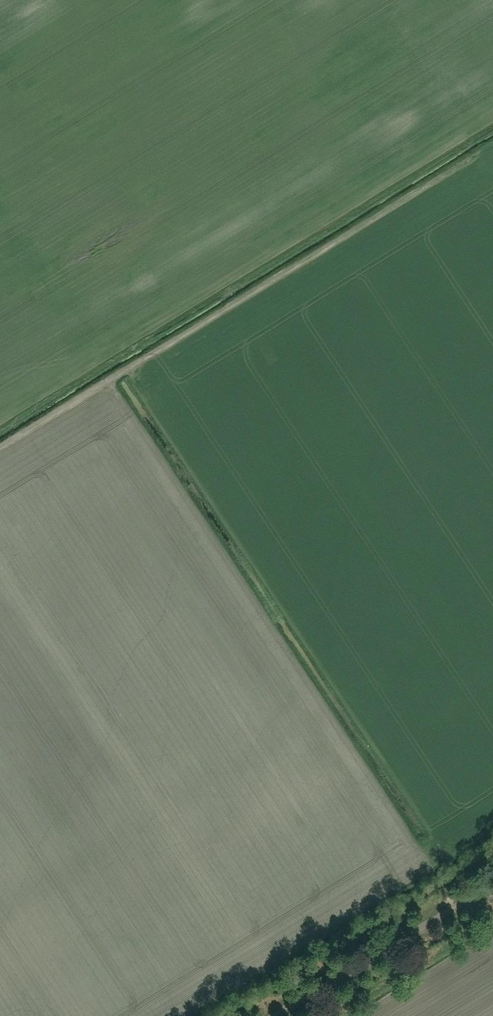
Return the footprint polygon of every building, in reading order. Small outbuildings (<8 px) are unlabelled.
[(290,1012),(301,1007),(299,1002),(288,1007),(290,1012)]
